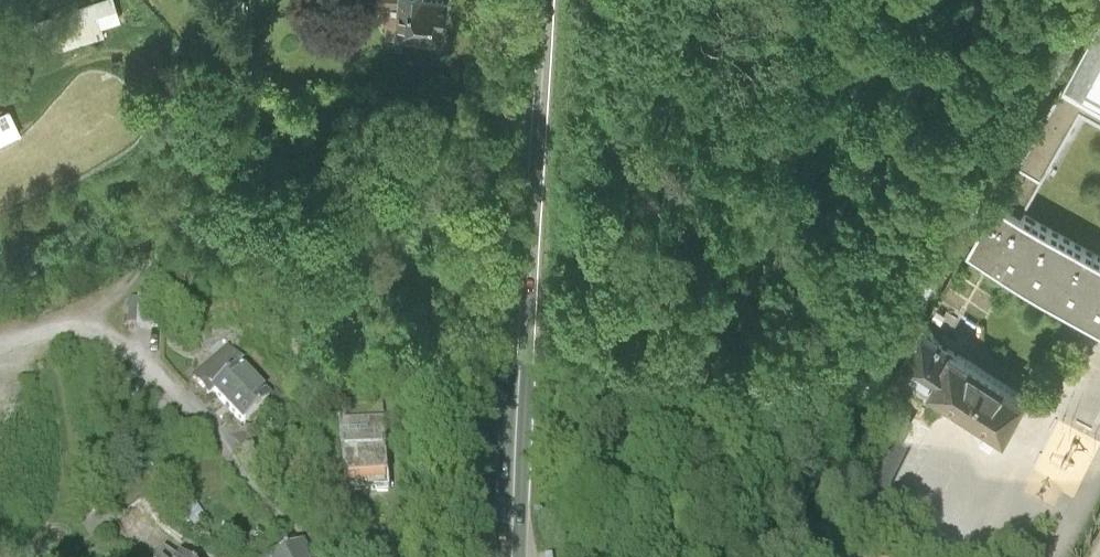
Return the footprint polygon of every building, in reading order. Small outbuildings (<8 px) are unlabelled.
[(101,22),(120,16),(114,0),(79,0),(17,20),(29,53),(103,28),(101,22)] [(391,45),(444,46),(444,0),(392,0),(391,45)] [(1061,76),(1099,97),(1099,3),(1061,76)] [(1061,76),(964,247),(1099,324),(1099,253),(1019,207),(1076,103),(1099,116),(1099,97),(1061,76)] [(20,123),(6,96),(0,99),(0,133),(20,123)] [(1015,415),(1026,394),(940,348),(924,340),(902,380),(1004,435),(1015,415)] [(214,395),(240,372),(244,368),(228,351),(195,381),(210,398),(214,395)] [(269,404),(240,372),(214,395),(244,428),(269,404)] [(874,501),(910,432),(883,418),(848,487),(874,501)] [(382,435),(341,439),(347,511),(388,507),(382,435)] [(165,546),(155,556),(177,556),(165,546)]
